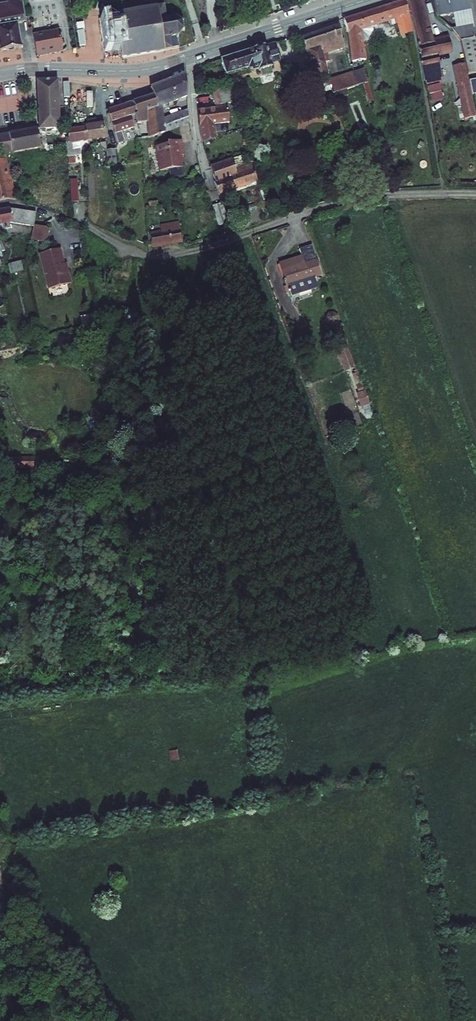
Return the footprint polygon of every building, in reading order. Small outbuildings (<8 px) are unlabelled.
[(2,51),(23,48),(19,23),(27,21),(25,8),(24,0),(0,0),(0,25),(0,26),(0,41),(2,51)] [(422,60),(438,56),(451,54),(449,40),(432,43),(422,0),(410,0),(422,60)] [(440,19),(471,14),(468,0),(432,0),(434,9),(436,13),(437,16),(440,19)] [(345,20),(356,61),(366,58),(361,43),(365,42),(370,32),(369,28),(397,20),(402,35),(412,32),(405,1),(345,20)] [(120,47),(122,59),(179,50),(179,47),(179,45),(179,42),(179,40),(180,37),(182,35),(184,33),(182,23),(174,19),(166,20),(164,8),(114,17),(116,30),(106,31),(109,49),(120,47)] [(453,34),(455,36),(475,33),(471,14),(440,19),(442,22),(445,25),(448,28),(450,31),(453,34)] [(306,52),(308,51),(324,47),(328,64),(333,63),(330,52),(347,47),(340,26),(301,38),(306,52)] [(34,34),(38,57),(65,52),(61,30),(34,34)] [(466,74),(475,73),(475,38),(475,33),(455,36),(458,39),(459,41),(461,44),(462,49),(465,66),(466,74)] [(222,61),(226,75),(249,69),(250,72),(255,71),(256,73),(258,72),(259,75),(268,72),(267,70),(269,69),(268,63),(281,60),(276,45),(222,61)] [(308,51),(313,72),(321,70),(323,78),(330,76),(328,64),(324,47),(308,51)] [(422,60),(426,83),(443,79),(438,56),(422,60)] [(466,74),(465,66),(452,68),(461,118),(473,117),(466,74)] [(369,71),(355,74),(358,86),(375,82),(373,75),(370,76),(369,71)] [(330,81),(334,96),(359,89),(358,86),(355,74),(330,81)] [(151,91),(153,97),(157,110),(158,110),(159,112),(149,116),(147,117),(150,140),(167,137),(166,134),(191,126),(189,113),(166,122),(165,115),(169,113),(168,108),(188,100),(186,77),(151,91)] [(36,82),(41,131),(61,129),(59,92),(57,81),(36,82)] [(236,91),(221,93),(225,107),(239,102),(236,91)] [(153,97),(134,104),(141,125),(140,127),(137,129),(138,133),(140,132),(144,141),(150,140),(147,117),(149,116),(148,115),(150,114),(150,113),(157,110),(153,97)] [(134,104),(123,108),(127,121),(130,120),(133,129),(141,125),(134,104)] [(107,114),(119,146),(126,143),(123,132),(133,129),(130,120),(127,121),(123,108),(107,114)] [(204,127),(206,140),(215,139),(214,126),(224,125),(223,110),(200,112),(201,127),(204,127)] [(88,129),(85,129),(87,142),(106,140),(104,127),(96,128),(96,124),(87,125),(88,129)] [(68,150),(69,168),(74,168),(74,160),(76,160),(76,157),(78,156),(76,144),(87,142),(85,129),(79,130),(67,131),(68,141),(66,141),(66,150),(68,150)] [(41,151),(38,132),(0,138),(0,157),(41,151)] [(173,146),(162,148),(165,172),(187,169),(185,157),(189,156),(187,142),(172,144),(173,146)] [(112,152),(115,168),(122,166),(120,155),(123,154),(122,150),(112,152)] [(102,156),(105,169),(110,169),(107,151),(100,152),(100,156),(102,156)] [(4,202),(8,201),(16,203),(6,159),(0,160),(0,202),(4,202)] [(208,167),(217,195),(256,183),(252,170),(240,174),(238,168),(233,169),(230,160),(209,167),(208,167)] [(75,182),(76,205),(84,204),(83,182),(75,182)] [(213,204),(220,223),(230,219),(223,200),(213,204)] [(152,205),(154,214),(163,212),(161,203),(152,205)] [(11,223),(36,226),(36,224),(38,213),(10,209),(0,211),(0,225),(11,223)] [(153,237),(155,249),(185,242),(181,223),(162,228),(163,235),(153,237)] [(51,227),(43,226),(43,227),(36,226),(33,239),(48,242),(51,227)] [(0,233),(0,267),(8,264),(5,255),(7,254),(6,252),(11,250),(8,240),(3,241),(0,233)] [(43,255),(52,290),(75,284),(71,270),(68,271),(63,250),(43,255)] [(285,269),(294,295),(320,286),(316,273),(323,271),(318,257),(285,269)] [(14,262),(17,271),(30,267),(27,258),(14,262)] [(339,320),(340,318),(340,316),(340,314),(339,312),(337,311),(335,310),(333,311),(331,312),(329,314),(329,316),(329,318),(331,320),(333,321),(335,322),(337,321),(339,320)] [(340,346),(348,369),(358,365),(350,342),(340,346)] [(361,407),(369,405),(358,371),(351,374),(361,407)] [(5,469),(33,469),(33,457),(5,457),(5,469)]
